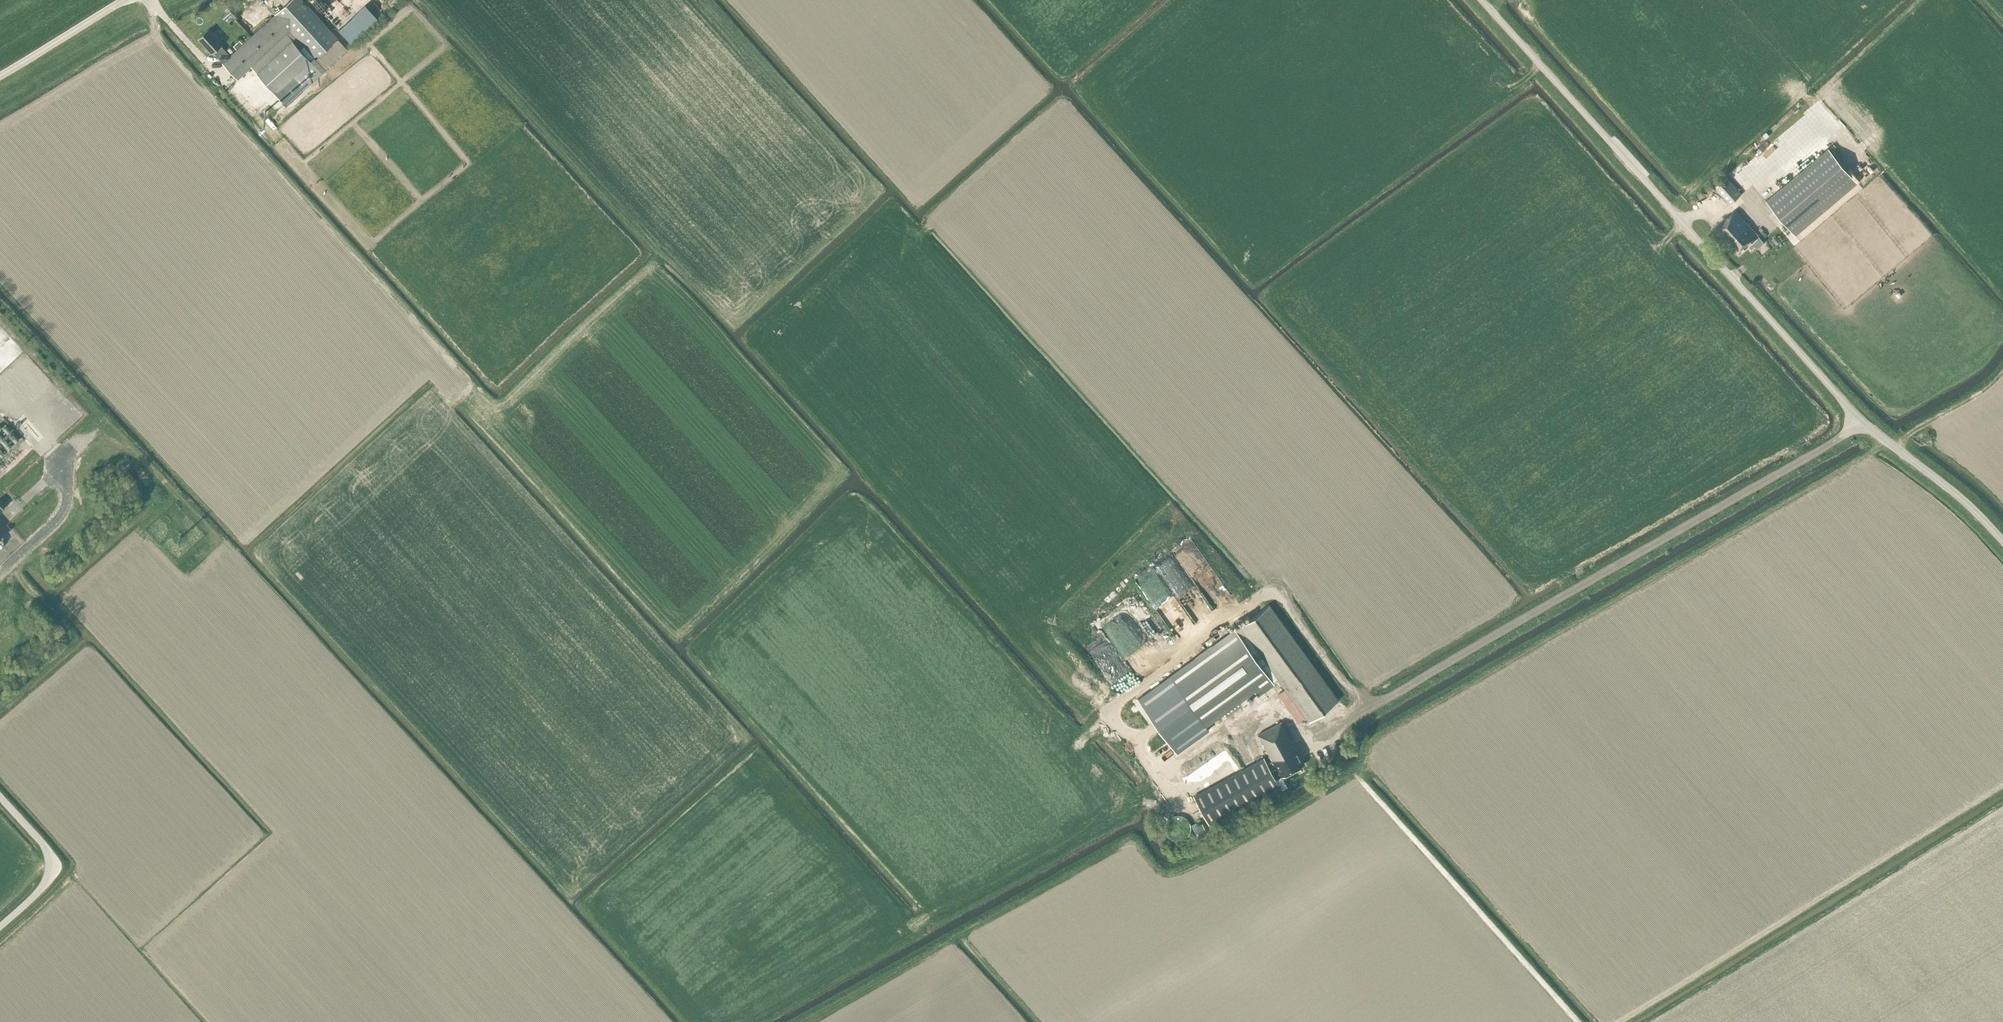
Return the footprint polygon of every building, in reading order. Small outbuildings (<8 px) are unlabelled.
[(300,3),(303,0),(291,0),(275,15),(231,56),(221,45),(222,44),(209,29),(199,38),(213,53),(213,52),(223,63),(223,64),(238,80),(251,67),(276,93),(287,105),(348,49),(307,5),(304,7),(300,3)] [(351,42),(377,18),(365,5),(339,29),(351,42)] [(234,18),(239,14),(232,7),(228,10),(231,15),(234,18)] [(225,20),(231,15),(228,10),(221,16),(225,20)] [(239,40),(233,45),(236,48),(242,43),(239,40)] [(1795,235),(1826,209),(1858,182),(1829,148),(1766,200),(1795,235)] [(1730,204),(1741,193),(1725,175),(1713,186),(1730,204)] [(1764,242),(1759,236),(1735,210),(1713,229),(1728,245),(1729,244),(1738,254),(1752,242),(1757,248),(1764,242)] [(1157,607),(1170,628),(1191,614),(1199,625),(1205,620),(1197,609),(1199,606),(1208,612),(1202,604),(1206,600),(1186,570),(1177,563),(1173,566),(1172,563),(1165,559),(1157,564),(1170,585),(1173,586),(1175,590),(1173,592),(1159,572),(1156,574),(1145,589),(1148,594),(1156,599),(1156,600),(1160,603),(1157,607)] [(1308,722),(1339,700),(1269,604),(1239,626),(1308,722)] [(1170,676),(1204,725),(1251,691),(1255,696),(1272,684),(1234,630),(1170,676)] [(1299,756),(1295,750),(1296,749),(1281,722),(1258,735),(1272,761),(1267,764),(1263,757),(1193,795),(1209,824),(1279,786),(1271,771),(1276,768),(1281,777),(1305,764),(1300,756),(1299,756)] [(1197,825),(1196,823),(1191,825),(1196,836),(1205,831),(1202,823),(1197,825)]
